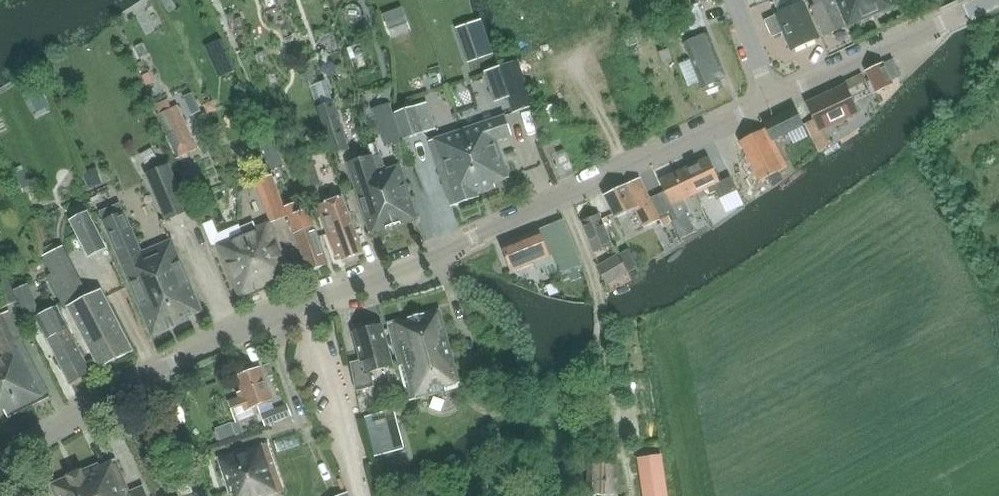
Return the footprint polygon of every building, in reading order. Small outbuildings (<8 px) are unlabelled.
[(687,32),(706,25),(698,3),(691,5),(689,0),(664,0),(663,0),(668,15),(672,14),(680,35),(687,32)] [(764,21),(771,37),(784,31),(792,50),(819,38),(802,0),(773,0),(779,15),(764,21)] [(814,5),(810,7),(819,28),(823,27),(826,34),(827,33),(843,27),(831,0),(811,0),(814,5)] [(846,26),(892,6),(890,0),(835,0),(846,26)] [(401,30),(409,27),(404,16),(397,19),(401,30)] [(468,63),(481,58),(469,23),(456,28),(468,63)] [(709,33),(685,42),(704,91),(721,85),(718,78),(725,75),(709,33)] [(362,43),(324,56),(343,109),(380,96),(362,43)] [(663,61),(673,57),(669,48),(660,51),(663,61)] [(227,55),(210,60),(214,74),(231,68),(227,55)] [(891,79),(900,74),(893,58),(866,70),(876,91),(893,83),(891,79)] [(518,60),(499,66),(514,112),(534,106),(518,60)] [(806,103),(814,120),(806,124),(818,150),(830,145),(823,129),(857,113),(844,85),(806,103)] [(334,104),(319,109),(334,155),(349,150),(334,104)] [(198,148),(177,106),(159,114),(179,157),(198,148)] [(766,127),(739,140),(759,180),(787,166),(774,138),(804,123),(795,106),(771,118),(774,124),(767,128),(766,127)] [(415,107),(396,113),(404,139),(423,132),(415,107)] [(505,115),(430,140),(452,205),(479,196),(477,193),(496,186),(494,182),(509,177),(496,139),(511,134),(505,115)] [(284,167),(273,136),(261,140),(271,171),(284,167)] [(372,155),(371,156),(395,227),(418,219),(400,166),(387,170),(386,167),(385,168),(380,154),(373,157),(372,155)] [(395,227),(371,156),(348,163),(371,234),(395,227)] [(709,156),(684,167),(696,193),(707,188),(713,200),(726,195),(709,156)] [(190,211),(170,165),(148,175),(168,221),(190,211)] [(664,201),(656,205),(661,215),(668,212),(672,220),(691,211),(685,198),(696,193),(684,167),(660,178),(672,204),(667,206),(664,201)] [(254,181),(270,223),(286,217),(270,175),(254,181)] [(636,208),(646,227),(661,220),(654,206),(640,178),(606,195),(617,217),(636,208)] [(343,197),(319,205),(336,255),(341,253),(343,260),(363,253),(343,197)] [(295,200),(285,204),(291,221),(311,270),(329,262),(307,206),(298,210),(295,200)] [(203,311),(173,240),(143,253),(126,212),(125,213),(121,204),(102,212),(105,221),(153,335),(189,320),(188,317),(203,311)] [(87,211),(71,218),(89,256),(105,248),(87,211)] [(600,215),(583,222),(595,251),(612,244),(600,215)] [(550,277),(580,266),(562,221),(550,226),(502,245),(512,271),(543,258),(550,277)] [(253,222),(241,227),(244,234),(267,288),(280,282),(278,278),(291,273),(270,223),(256,229),(253,222)] [(244,234),(241,227),(229,232),(232,239),(218,245),(241,299),(267,288),(244,234)] [(618,255),(628,272),(638,266),(628,250),(618,255)] [(628,272),(618,255),(617,254),(595,266),(607,286),(614,282),(616,285),(630,277),(628,272)] [(3,310),(18,304),(3,269),(0,271),(0,310),(2,309),(3,310)] [(14,290),(26,318),(38,313),(26,285),(14,290)] [(101,290),(69,307),(100,367),(132,350),(101,290)] [(71,382),(91,371),(57,306),(37,317),(71,382)] [(460,382),(440,310),(389,324),(410,400),(446,390),(445,387),(460,382)] [(50,397),(21,340),(9,311),(0,315),(0,341),(2,347),(0,348),(0,412),(5,410),(9,417),(50,397)] [(363,360),(351,363),(359,390),(375,386),(371,372),(392,366),(381,325),(355,332),(363,360)] [(245,396),(228,401),(236,421),(261,411),(259,405),(273,400),(261,367),(237,376),(245,396)] [(285,404),(259,414),(264,427),(290,417),(285,404)] [(375,457),(382,455),(404,450),(393,409),(364,417),(375,457)] [(284,490),(268,442),(219,458),(231,494),(236,493),(237,495),(267,495),(284,490)] [(638,458),(643,495),(663,495),(657,455),(638,458)] [(143,486),(130,492),(116,459),(99,466),(98,463),(51,483),(56,495),(147,495),(143,486)] [(617,467),(590,466),(589,495),(616,495),(617,467)]
